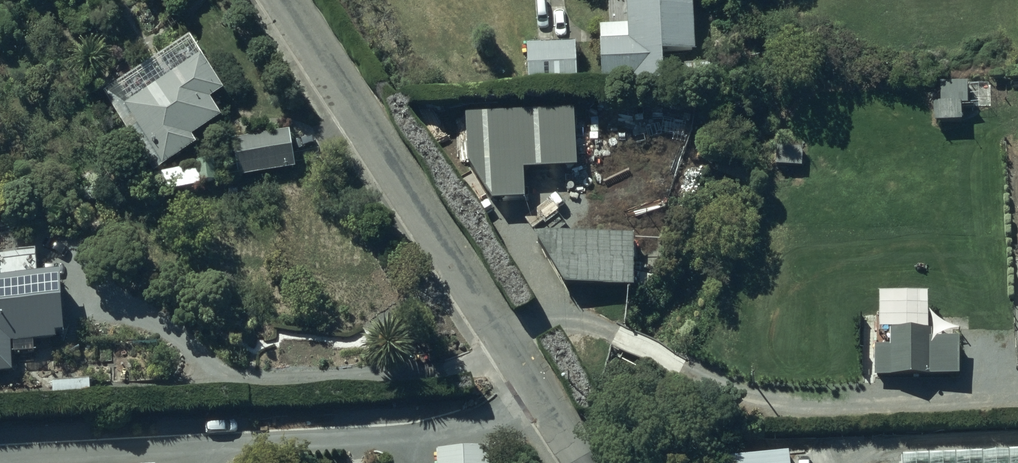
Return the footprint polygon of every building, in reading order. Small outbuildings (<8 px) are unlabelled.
[(628,25),(598,26),(598,40),(602,40),(603,85),(665,83),(664,54),(697,53),(695,0),(628,0),(628,25)] [(122,80),(104,91),(155,172),(199,145),(195,137),(224,119),(212,100),(226,91),(192,37),(135,72),(128,61),(115,69),(122,80)] [(577,42),(528,43),(529,85),(578,84),(577,42)] [(941,103),(935,103),(935,123),(964,122),(963,104),(969,104),(968,83),(941,83),(941,103)] [(293,131),(234,139),(239,177),(298,169),(293,131)] [(804,147),(777,147),(777,167),(804,167),(804,147)] [(198,166),(161,173),(165,193),(202,185),(202,183),(220,180),(216,158),(198,162),(198,166)] [(632,233),(536,234),(564,286),(633,285),(632,233)] [(3,273),(0,274),(0,373),(14,373),(13,343),(15,343),(15,353),(35,353),(35,341),(59,341),(59,338),(66,338),(64,274),(3,277),(3,273)] [(935,376),(935,372),(960,372),(960,344),(958,344),(959,310),(929,309),(929,312),(878,311),(877,379),(894,379),(894,376),(935,376)] [(437,448),(438,462),(492,462),(492,446),(437,448)] [(790,451),(695,462),(791,462),(790,451)] [(903,458),(903,462),(1017,462),(1017,451),(903,458)]
